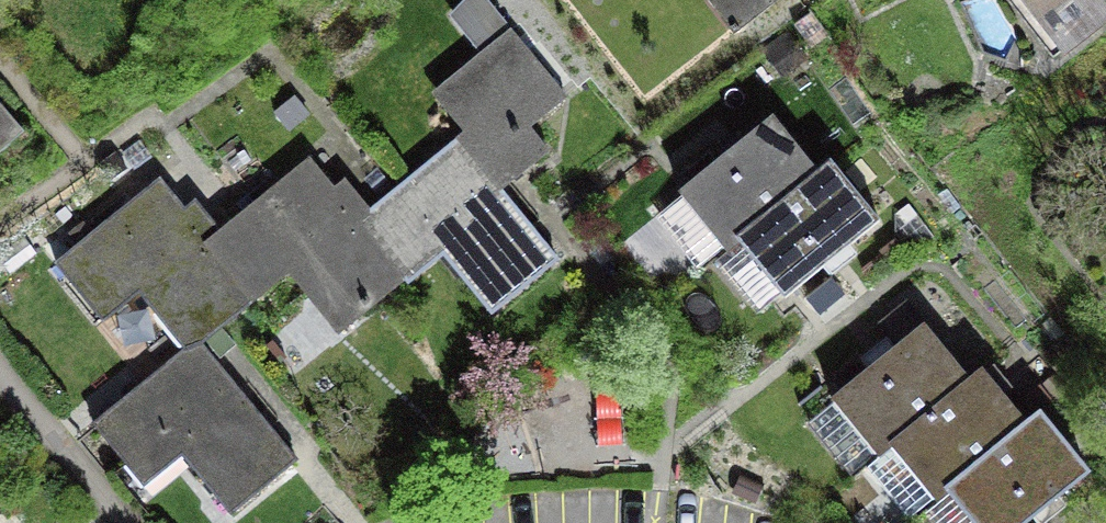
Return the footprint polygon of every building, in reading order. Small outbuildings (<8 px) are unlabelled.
[(1061,47),(1105,13),(1096,0),(1024,0),(1061,47)] [(425,107),(456,147),(355,227),(404,288),(440,260),(490,323),(555,271),(500,201),(548,163),(524,133),(559,106),(508,41),(425,107)] [(17,124),(0,104),(0,139),(17,124)] [(773,128),(680,206),(726,260),(738,250),(819,183),(773,128)] [(355,227),(308,168),(198,254),(244,313),(285,281),(335,343),(404,288),(355,227)] [(738,250),(784,310),(878,234),(831,173),(819,183),(738,250)] [(156,201),(60,276),(102,328),(137,301),(184,361),(195,352),(244,313),(198,254),(156,201)] [(923,338),(828,415),(872,469),(890,455),(967,392),(923,338)] [(225,521),(289,470),(195,352),(184,361),(90,435),(138,496),(179,463),(225,521)] [(1027,437),(981,381),(967,392),(890,455),(936,512),(954,497),(1027,437)] [(1042,426),(1027,437),(954,497),(974,522),(1047,522),(1090,488),(1042,426)]
